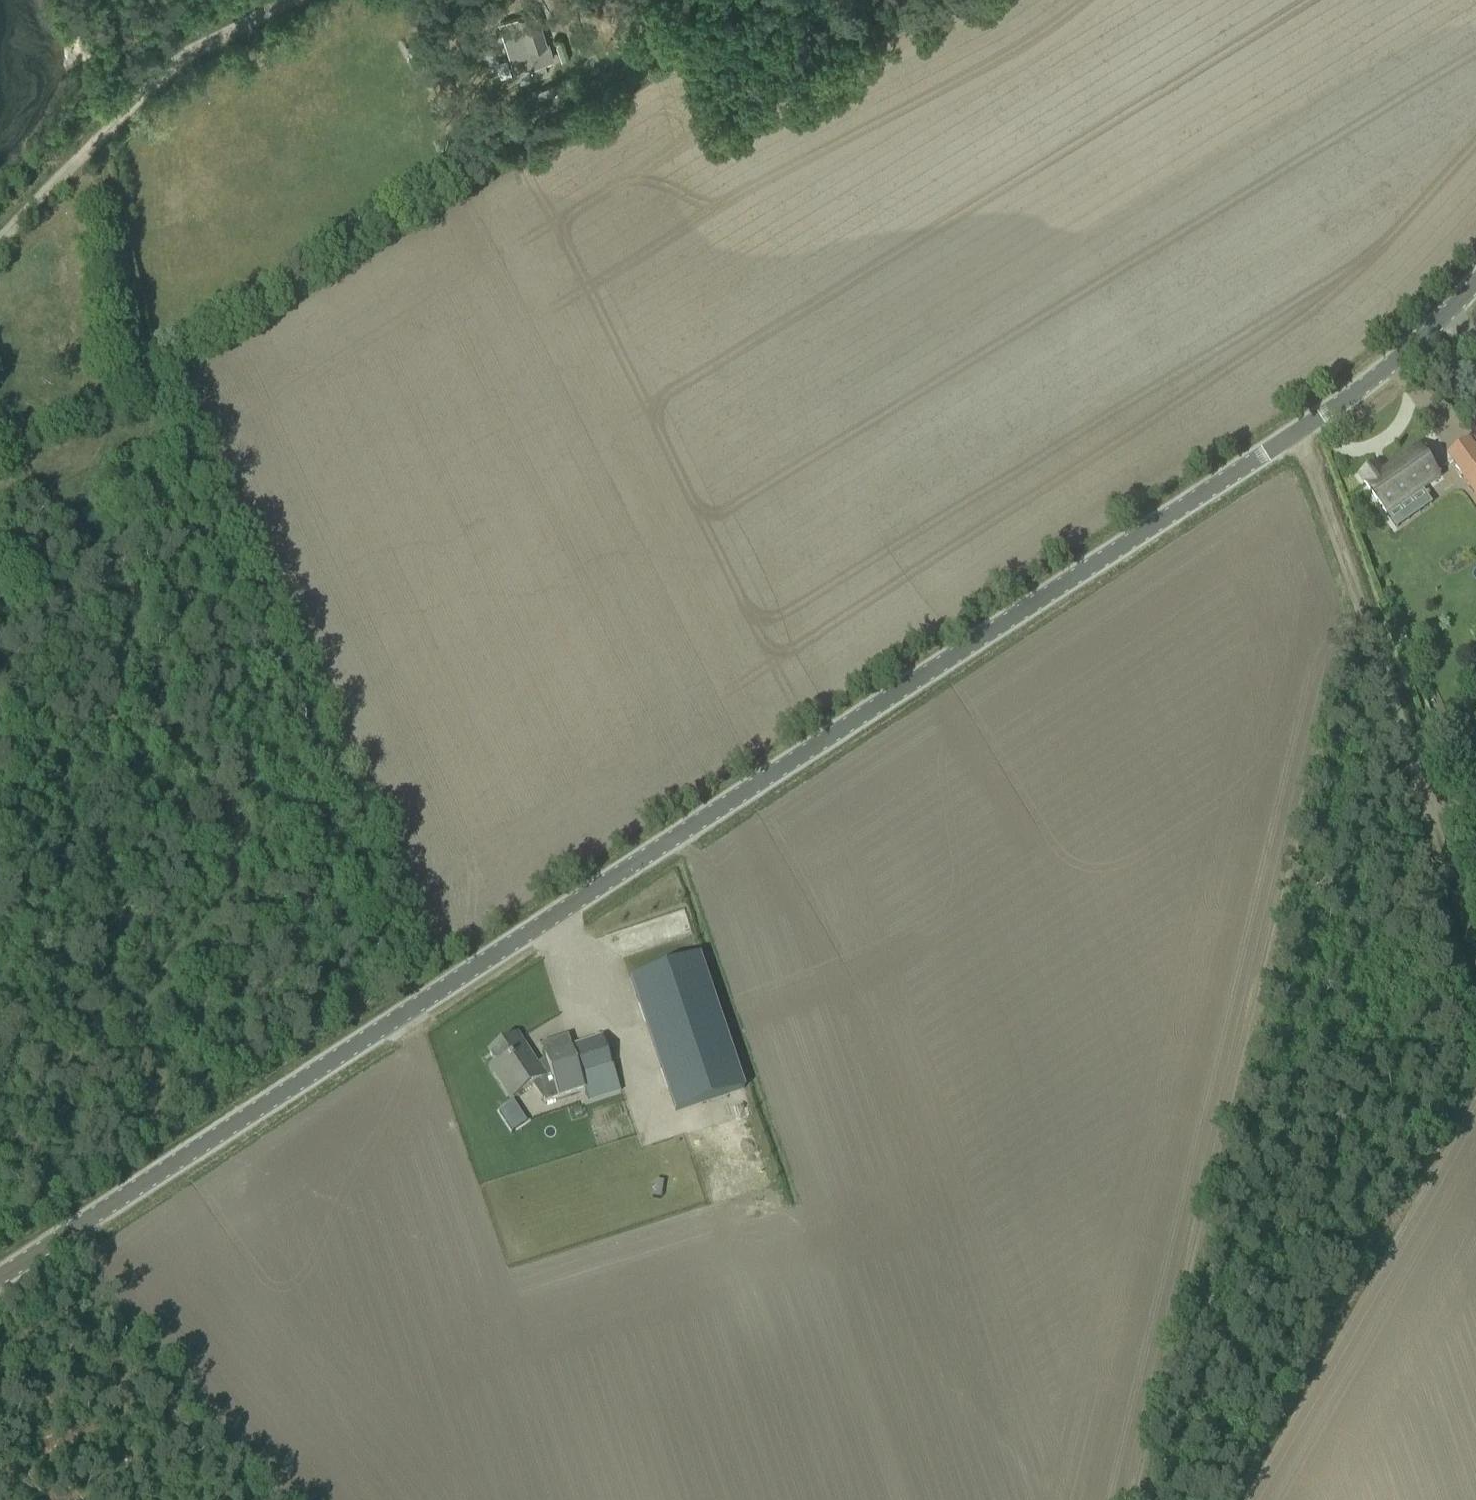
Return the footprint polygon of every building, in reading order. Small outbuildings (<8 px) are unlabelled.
[(551,60),(535,11),(518,17),(518,16),(500,22),(515,71),(520,70),(523,80),(547,73),(544,62),(551,60)] [(1382,473),(1376,465),(1359,477),(1386,515),(1440,477),(1418,447),(1382,473)] [(1461,474),(1475,496),(1475,464),(1461,474)] [(690,960),(630,980),(662,1076),(675,1113),(743,1090),(698,957),(690,960)] [(516,1036),(489,1054),(495,1064),(489,1068),(510,1099),(536,1082),(543,1077),(536,1066),(516,1036)] [(545,1060),(536,1066),(543,1077),(536,1082),(549,1101),(584,1090),(588,1102),(621,1091),(613,1067),(612,1067),(602,1038),(571,1049),(570,1046),(568,1040),(559,1043),(544,1052),(544,1051),(542,1052),(543,1055),(545,1060)] [(753,1114),(704,1129),(725,1199),(775,1184),(753,1114)]
